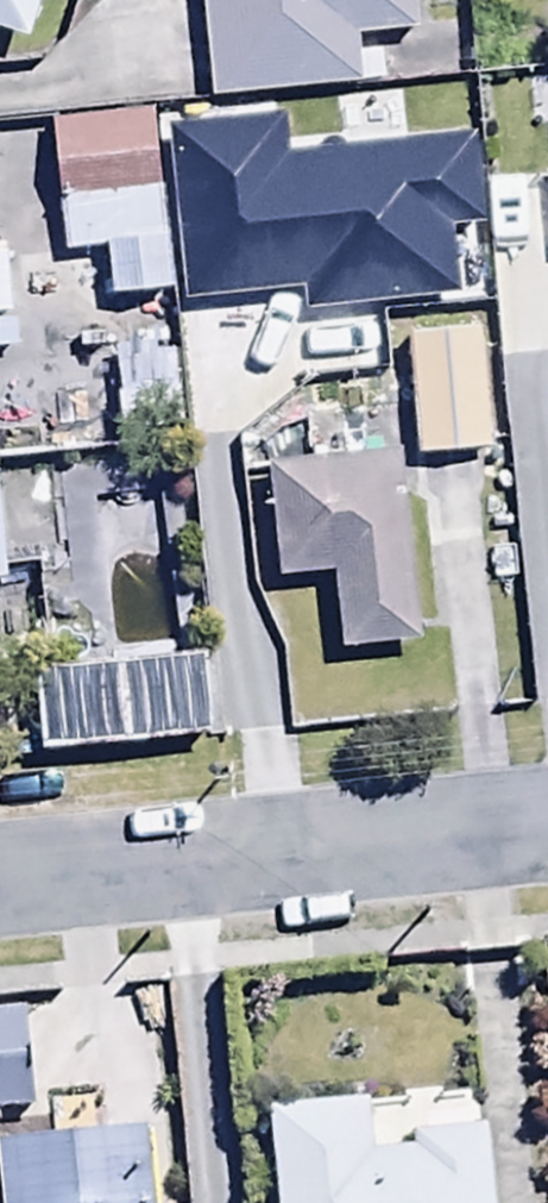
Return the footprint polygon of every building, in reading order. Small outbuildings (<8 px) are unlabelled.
[(209,104),(378,91),(374,40),(415,37),(412,0),(200,0),(209,104)] [(150,111),(50,120),(63,256),(101,252),(105,297),(168,291),(150,111)] [(170,320),(114,324),(121,436),(178,433),(170,320)] [(485,337),(407,340),(412,456),(491,452),(485,337)] [(415,646),(397,448),(265,460),(276,582),(332,577),(339,653),(415,646)] [(201,661),(32,670),(36,754),(205,745),(201,661)] [(0,1015),(0,1120),(29,1119),(25,1014),(0,1015)] [(271,1111),(278,1202),(480,1202),(475,1134),(369,1143),(365,1104),(271,1111)] [(0,1146),(0,1202),(151,1202),(146,1135),(0,1146)]
